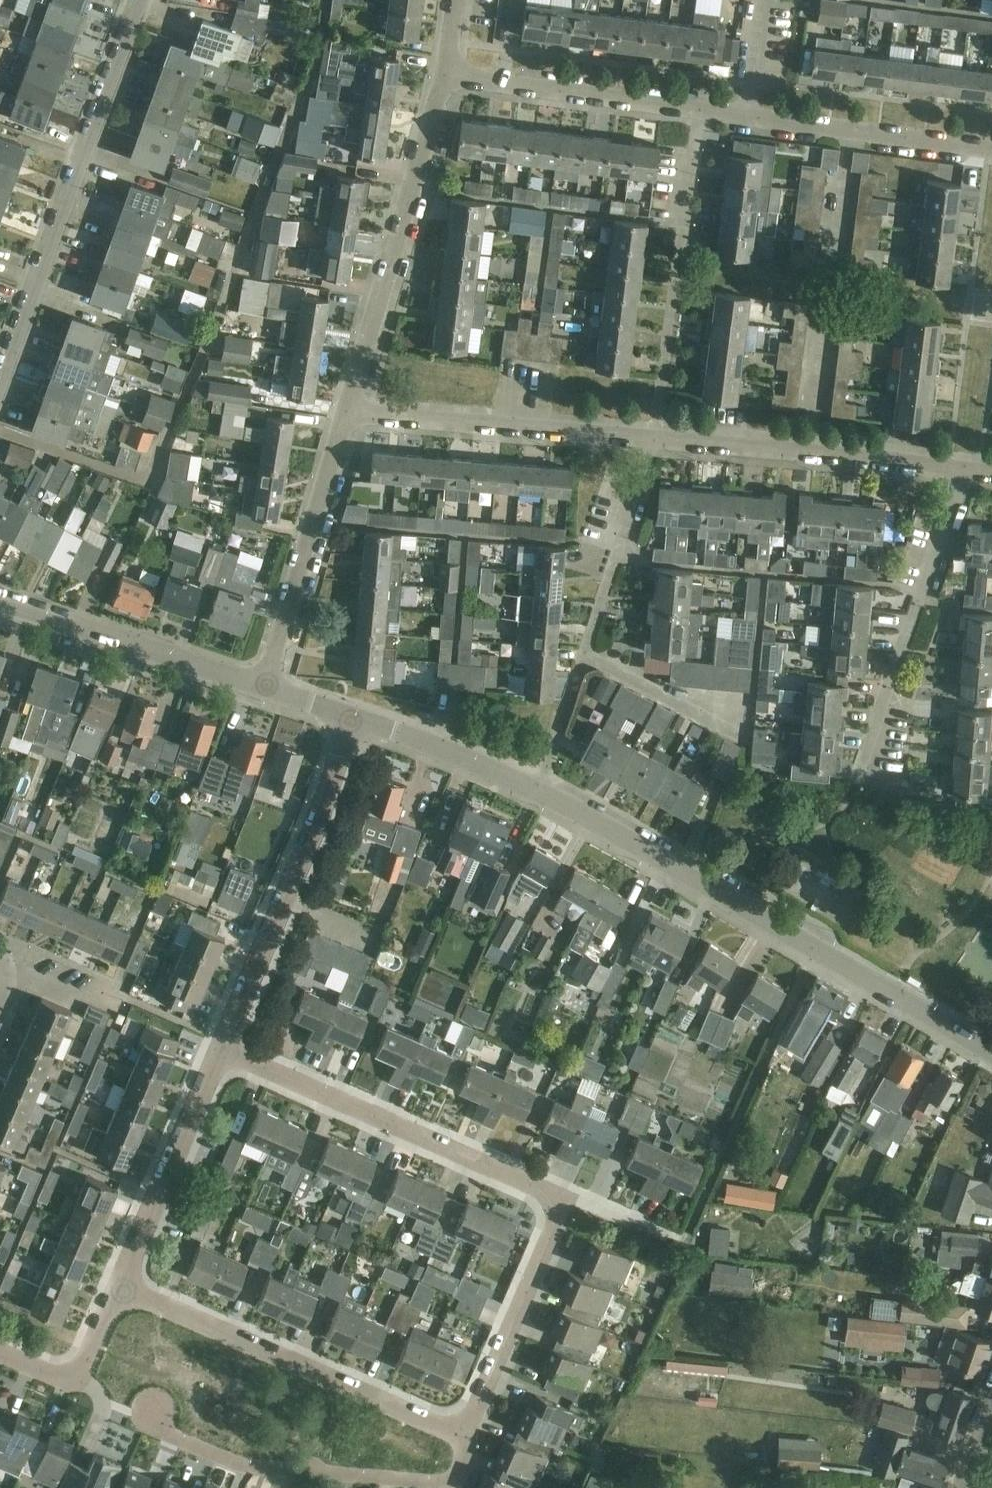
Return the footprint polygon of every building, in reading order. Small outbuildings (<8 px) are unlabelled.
[(72,0),(30,0),(26,13),(31,16),(76,32),(81,33),(85,21),(83,20),(85,13),(69,8),(72,0)] [(257,15),(260,0),(245,0),(245,2),(238,1),(236,11),(257,15)] [(389,10),(421,14),(423,0),(391,0),(389,10)] [(550,6),(546,39),(569,42),(574,9),(564,8),(565,0),(551,0),(550,6)] [(569,42),(593,45),(597,13),(597,12),(598,0),(575,0),(574,9),(569,42)] [(719,14),(721,0),(696,0),(694,11),(707,12),(719,14)] [(828,0),(821,0),(818,23),(843,26),(844,14),(846,2),(828,0)] [(870,6),(846,2),(844,14),(869,17),(870,7),(870,6)] [(546,39),(550,6),(525,3),(521,36),(546,39)] [(341,21),(344,5),(334,4),(332,20),(341,21)] [(12,9),(0,5),(0,22),(6,24),(12,9)] [(893,20),(894,9),(870,6),(870,7),(869,17),(893,20)] [(919,12),(894,9),(893,20),(917,24),(919,12)] [(421,14),(389,10),(386,34),(418,38),(421,14)] [(694,11),(692,25),(688,58),(713,61),(719,14),(694,11)] [(917,24),(942,27),(944,15),(919,12),(917,24)] [(203,20),(192,51),(230,64),(234,54),(235,54),(245,58),(252,39),(263,42),(270,19),(235,13),(230,30),(222,27),(203,20)] [(593,45),(617,48),(621,16),(597,13),(593,45)] [(942,27),(967,30),(968,19),(944,15),(942,27)] [(69,51),(76,32),(31,16),(24,34),(38,40),(69,51)] [(492,40),(512,43),(516,19),(495,16),(492,40)] [(617,48),(641,52),(645,19),(621,16),(617,48)] [(641,52),(664,55),(669,22),(645,19),(641,52)] [(991,33),(991,27),(991,22),(968,19),(967,30),(991,33)] [(664,55),(688,58),(692,25),(669,22),(664,55)] [(889,47),(891,24),(883,23),(881,46),(889,47)] [(860,81),(864,55),(849,53),(851,39),(841,37),(839,52),(836,78),(860,81)] [(331,38),(325,73),(342,76),(355,78),(395,85),(399,59),(379,56),(373,55),(371,64),(371,65),(355,62),(354,68),(339,65),(341,52),(348,53),(350,41),(331,38)] [(739,40),(725,38),(722,60),(736,62),(739,40)] [(63,70),(69,51),(38,40),(31,58),(63,70)] [(171,43),(164,63),(198,75),(198,74),(248,91),(255,73),(233,65),(230,64),(192,51),(171,43)] [(934,91),(937,65),(940,47),(927,46),(925,63),(913,62),(909,87),(934,91)] [(836,78),(839,52),(814,48),(810,74),(836,78)] [(66,71),(63,70),(31,58),(31,59),(17,54),(11,72),(25,77),(56,88),(59,81),(62,82),(66,71)] [(885,84),(888,58),(864,55),(860,81),(885,84)] [(909,87),(913,62),(888,58),(885,84),(909,87)] [(157,81),(191,93),(198,75),(164,63),(157,81)] [(958,94),(962,68),(937,65),(934,91),(958,94)] [(983,97),(986,71),(962,68),(958,94),(983,97)] [(991,72),(986,71),(983,97),(991,98),(991,72)] [(319,73),(316,97),(335,100),(338,100),(342,76),(325,73),(319,72),(319,73)] [(25,77),(18,96),(49,107),(56,88),(25,77)] [(355,78),(353,91),(367,93),(365,105),(391,109),(395,85),(355,78)] [(184,112),(191,93),(157,81),(151,100),(184,112)] [(270,99),(290,106),(296,88),(277,81),(270,99)] [(49,107),(18,96),(11,116),(42,127),(49,107)] [(312,96),(308,120),(324,123),(331,124),(335,100),(316,97),(312,96)] [(200,128),(181,121),(184,112),(151,100),(144,119),(196,138),(200,128)] [(349,115),(347,126),(387,133),(391,109),(365,105),(363,117),(349,115)] [(240,133),(274,145),(281,125),(247,113),(240,133)] [(193,148),(196,138),(144,119),(137,138),(171,150),(174,141),(193,148)] [(303,119),(298,154),(317,157),(325,158),(328,142),(322,141),(324,123),(308,120),(303,119)] [(458,153),(483,156),(487,122),(462,119),(458,153)] [(511,126),(487,122),(483,156),(507,159),(511,126)] [(347,126),(345,140),(360,142),(358,155),(363,155),(383,158),(387,133),(347,126)] [(511,126),(507,159),(531,163),(536,129),(511,126)] [(560,132),(536,129),(531,163),(556,166),(560,132)] [(584,135),(560,132),(556,166),(580,169),(584,135)] [(609,138),(584,135),(580,169),(604,172),(609,138)] [(18,165),(25,146),(0,137),(0,159),(18,165)] [(241,137),(237,149),(253,154),(257,142),(241,137)] [(171,150),(137,138),(130,158),(164,169),(171,150)] [(609,138),(604,172),(629,175),(633,141),(609,138)] [(765,143),(735,139),(733,155),(762,159),(765,143)] [(658,145),(633,141),(629,175),(654,178),(658,145)] [(837,169),(840,148),(823,146),(820,166),(826,167),(837,169)] [(862,172),(866,172),(869,152),(865,152),(853,150),(852,157),(850,170),(862,172)] [(285,151),(278,173),(295,176),(296,169),(315,172),(317,157),(298,154),(285,151)] [(729,154),(726,180),(759,184),(760,179),(762,159),(729,154)] [(261,163),(238,155),(231,173),(254,182),(261,163)] [(0,159),(0,180),(11,184),(18,165),(0,159)] [(812,179),(811,190),(823,192),(826,167),(820,166),(802,164),(800,177),(812,179)] [(167,181),(207,196),(212,180),(173,166),(167,181)] [(862,172),(858,196),(870,198),(872,187),(884,188),(885,175),(866,172),(862,172)] [(318,198),(360,205),(361,196),(367,197),(370,181),(364,180),(364,179),(338,175),(337,186),(321,184),(318,198)] [(4,203),(11,184),(0,180),(0,201),(4,203)] [(464,192),(477,194),(479,182),(465,180),(464,192)] [(770,185),(759,184),(726,180),(723,204),(756,208),(767,209),(770,185)] [(927,181),(924,206),(958,210),(961,185),(927,181)] [(479,182),(477,194),(491,196),(493,184),(479,182)] [(125,203),(170,219),(176,203),(195,210),(200,197),(167,185),(163,195),(132,183),(125,203)] [(512,198),(526,200),(527,188),(514,186),(512,198)] [(527,188),(526,200),(540,202),(541,190),(527,188)] [(820,217),(823,192),(811,190),(799,189),(796,214),(820,217)] [(561,205),(574,207),(576,195),(562,193),(561,205)] [(589,196),(576,195),(574,207),(588,208),(589,196)] [(879,225),(880,212),(882,200),(870,198),(858,196),(855,221),(879,225)] [(317,207),(315,222),(331,225),(356,229),(360,205),(318,198),(317,207)] [(452,198),(449,224),(482,228),(486,203),(452,198)] [(623,213),(625,201),(611,199),(610,211),(623,213)] [(625,201),(623,213),(637,215),(639,203),(625,201)] [(173,220),(170,219),(125,203),(118,222),(149,233),(166,239),(173,220)] [(756,208),(723,204),(720,228),(753,232),(756,208)] [(955,234),(958,210),(924,206),(921,230),(955,234)] [(234,213),(229,226),(240,230),(245,217),(234,213)] [(264,214),(260,238),(279,241),(294,244),(299,220),(264,214)] [(817,241),(820,217),(796,214),(794,226),(806,227),(805,239),(817,241)] [(610,245),(644,249),(648,224),(614,220),(610,245)] [(532,221),(531,234),(543,236),(544,222),(532,221)] [(877,237),(879,225),(855,221),(854,234),(877,237)] [(149,233),(118,222),(111,240),(143,252),(149,233)] [(550,237),(562,238),(564,225),(552,223),(550,237)] [(184,244),(196,247),(201,227),(190,224),(184,244)] [(479,252),(482,228),(449,224),(445,248),(479,252)] [(352,253),(356,229),(331,225),(327,249),(352,253)] [(763,233),(753,232),(720,228),(717,253),(760,259),(763,233)] [(918,254),(952,259),(955,234),(921,230),(918,254)] [(226,241),(216,237),(204,232),(196,250),(218,259),(226,241)] [(541,250),(543,236),(531,234),(529,248),(541,250)] [(852,245),(864,246),(876,248),(877,237),(854,234),(852,245)] [(256,237),(250,273),(273,277),(279,241),(260,238),(256,237)] [(562,238),(550,237),(549,250),(561,252),(562,238)] [(817,241),(805,239),(803,251),(791,250),(790,263),(813,266),(817,241)] [(136,271),(143,252),(111,240),(104,259),(136,271)] [(292,260),(295,244),(283,243),(281,258),(292,260)] [(641,274),(644,249),(610,245),(607,269),(641,274)] [(863,259),(864,246),(852,245),(851,257),(863,259)] [(309,263),(307,272),(323,274),(325,275),(331,276),(348,278),(352,253),(327,249),(311,247),(309,263)] [(479,252),(445,248),(442,272),(476,277),(479,252)] [(166,260),(175,263),(177,257),(168,254),(166,260)] [(948,284),(952,259),(918,254),(914,279),(948,284)] [(863,259),(851,257),(849,270),(873,273),(875,260),(863,259)] [(136,271),(104,259),(97,278),(129,289),(132,280),(149,286),(153,276),(136,271)] [(192,270),(212,277),(216,267),(196,259),(192,270)] [(524,283),(536,284),(539,260),(527,259),(524,283)] [(175,263),(166,260),(163,268),(171,272),(175,263)] [(547,260),(544,285),(556,287),(559,262),(547,260)] [(641,274),(607,269),(604,293),(638,298),(641,274)] [(212,277),(192,270),(188,279),(209,287),(212,277)] [(473,301),(476,277),(442,272),(439,296),(473,301)] [(243,277),(238,312),(254,314),(267,316),(299,321),(324,325),(328,300),(308,297),(303,296),(300,311),(278,308),(268,306),(269,300),(269,299),(272,282),(270,282),(243,277)] [(122,309),(129,289),(97,278),(90,298),(122,309)] [(524,283),(522,297),(521,307),(533,309),(536,284),(524,283)] [(554,301),(556,287),(544,285),(542,299),(541,309),(556,311),(557,301),(554,301)] [(178,309),(199,316),(207,296),(185,288),(178,309)] [(750,297),(731,294),(712,292),(709,309),(713,309),(711,318),(746,323),(750,297)] [(635,322),(638,298),(604,293),(601,318),(635,322)] [(485,304),(473,303),(473,301),(439,296),(439,297),(434,296),(433,310),(437,310),(436,321),(470,325),(482,326),(485,304)] [(783,315),(795,316),(796,317),(795,330),(805,331),(809,305),(785,302),(783,315)] [(841,336),(853,338),(854,324),(866,326),(868,313),(844,310),(841,336)] [(150,330),(187,344),(194,326),(163,314),(161,320),(155,317),(150,330)] [(73,318),(67,337),(114,354),(118,345),(112,343),(115,333),(106,330),(106,329),(73,317),(72,318),(73,318)] [(518,357),(530,359),(534,334),(530,333),(532,319),(520,318),(518,332),(521,332),(518,357)] [(631,347),(635,322),(601,318),(598,342),(631,347)] [(743,349),(746,323),(711,318),(708,318),(706,335),(709,335),(708,344),(743,349)] [(902,345),(937,349),(940,350),(942,332),(939,332),(940,322),(906,318),(902,345)] [(530,359),(543,360),(547,335),(550,336),(551,322),(539,320),(538,334),(534,334),(530,359)] [(320,349),(324,325),(299,321),(295,345),(320,349)] [(466,350),(469,330),(470,325),(436,321),(433,346),(466,350)] [(162,360),(168,341),(131,328),(126,342),(144,349),(142,353),(162,360)] [(501,355),(518,357),(521,332),(518,332),(505,330),(501,355)] [(781,341),(780,354),(802,357),(805,331),(795,330),(793,342),(781,341)] [(249,363),(253,339),(251,339),(225,335),(221,359),(249,363)] [(559,362),(562,343),(562,337),(550,336),(547,335),(543,360),(559,362)] [(841,336),(838,362),(862,365),(863,351),(851,350),(853,338),(841,336)] [(114,375),(120,356),(114,354),(67,337),(63,348),(56,345),(53,353),(114,375)] [(631,347),(598,342),(596,353),(589,353),(586,355),(585,365),(595,366),(594,367),(628,372),(631,347)] [(743,349),(708,344),(705,344),(703,361),(706,361),(705,370),(740,374),(743,349)] [(295,345),(293,356),(276,354),(274,367),(317,373),(320,349),(295,345)] [(899,371),(934,375),(937,376),(939,358),(936,358),(937,349),(902,345),(899,371)] [(108,394),(114,375),(53,353),(51,361),(57,363),(53,374),(108,394)] [(802,357),(780,354),(778,366),(790,368),(788,381),(799,383),(802,357)] [(209,358),(206,373),(222,375),(224,360),(209,358)] [(862,365),(838,362),(834,388),(846,389),(848,375),(860,377),(862,365)] [(168,365),(166,372),(172,375),(176,365),(169,363),(168,365)] [(313,399),(317,373),(274,367),(271,380),(289,383),(287,395),(313,399)] [(736,401),(740,374),(705,370),(702,370),(700,387),(703,387),(701,397),(736,401)] [(896,397),(931,401),(934,401),(936,384),(933,384),(934,375),(899,371),(896,397)] [(179,393),(184,380),(172,375),(166,372),(161,386),(179,393)] [(44,383),(41,391),(101,413),(108,394),(53,374),(49,385),(44,383)] [(195,395),(214,397),(248,403),(251,387),(198,380),(195,395)] [(799,383),(788,381),(786,395),(773,393),(772,406),(795,409),(799,383)] [(844,403),(846,389),(834,388),(831,414),(855,417),(856,404),(844,403)] [(95,432),(101,413),(41,391),(38,399),(44,401),(40,412),(95,432)] [(136,396),(134,402),(170,416),(176,401),(152,392),(149,400),(136,396)] [(896,397),(895,402),(893,422),(931,427),(933,410),(930,410),(931,401),(896,397)] [(241,437),(262,441),(289,445),(293,420),(267,416),(265,428),(244,425),(247,405),(213,399),(212,411),(223,412),(219,434),(241,437)] [(169,418),(170,416),(134,402),(131,411),(143,416),(141,424),(161,431),(166,417),(169,418)] [(95,432),(40,412),(33,430),(32,430),(31,431),(65,443),(67,436),(83,442),(87,430),(94,433),(95,432)] [(126,440),(125,443),(141,451),(145,453),(154,431),(125,421),(119,438),(126,440)] [(187,429),(185,441),(197,443),(199,431),(187,429)] [(285,469),(289,445),(262,441),(259,465),(285,469)] [(35,450),(11,442),(4,461),(26,468),(35,450)] [(134,470),(141,451),(125,443),(124,446),(121,445),(115,464),(134,470)] [(170,451),(166,476),(192,479),(198,481),(201,456),(170,451)] [(396,480),(398,454),(373,451),(370,477),(396,480)] [(420,482),(423,456),(398,454),(396,480),(420,482)] [(447,458),(423,456),(420,482),(445,484),(447,458)] [(58,494),(69,471),(72,465),(59,458),(45,487),(58,494)] [(470,486),(472,460),(447,458),(445,484),(444,499),(456,499),(457,485),(470,486)] [(496,462),(472,460),(470,486),(494,488),(496,462)] [(521,464),(496,462),(494,488),(519,490),(521,464)] [(236,478),(237,465),(221,463),(220,476),(236,478)] [(543,492),(546,466),(521,464),(519,490),(543,492)] [(11,499),(0,520),(0,533),(13,539),(34,498),(47,472),(34,465),(24,483),(28,485),(19,503),(11,499)] [(259,465),(257,479),(242,477),(240,489),(247,490),(281,495),(285,469),(259,465)] [(571,468),(546,466),(543,492),(569,495),(571,468)] [(69,471),(58,494),(56,498),(64,502),(78,475),(69,471)] [(99,472),(93,483),(104,488),(109,477),(99,472)] [(189,499),(192,479),(166,476),(163,498),(179,500),(179,498),(189,499)] [(147,490),(117,479),(113,488),(144,500),(147,490)] [(3,494),(7,484),(0,480),(0,520),(11,499),(3,494)] [(666,533),(677,534),(681,488),(670,487),(671,482),(660,481),(657,520),(667,521),(666,533)] [(690,522),(698,523),(702,485),(692,484),(692,489),(681,488),(677,534),(689,535),(690,522)] [(711,486),(702,485),(698,523),(709,524),(708,536),(718,537),(722,492),(711,491),(711,486)] [(732,492),(722,492),(718,537),(729,538),(730,525),(739,526),(742,488),(733,488),(732,492)] [(752,489),(742,488),(739,526),(750,527),(749,540),(758,540),(762,495),(751,494),(752,489)] [(277,519),(281,495),(247,490),(244,513),(237,512),(235,524),(262,528),(263,517),(277,519)] [(781,530),(782,512),(784,492),(773,491),(773,496),(762,495),(758,540),(770,541),(771,529),(781,530)] [(817,546),(821,501),(810,500),(811,495),(800,494),(796,533),(794,533),(793,545),(795,548),(806,549),(807,545),(817,546)] [(156,496),(146,519),(167,528),(176,504),(156,496)] [(396,497),(395,514),(393,514),(392,525),(416,527),(417,516),(401,514),(402,498),(396,497)] [(832,502),(821,501),(817,546),(828,547),(829,535),(838,536),(842,498),(832,497),(832,502)] [(47,517),(37,512),(43,502),(34,498),(13,539),(30,548),(47,517)] [(851,499),(842,498),(838,536),(848,537),(846,550),(857,551),(861,505),(851,504),(851,499)] [(872,506),(861,505),(857,551),(855,566),(856,566),(855,578),(876,580),(877,568),(866,567),(869,540),(880,540),(883,501),(873,501),(872,506)] [(363,518),(365,505),(348,502),(345,516),(363,518)] [(442,530),(442,518),(443,506),(436,505),(435,517),(417,516),(416,527),(442,530)] [(75,506),(64,526),(48,557),(66,567),(82,535),(76,532),(86,512),(75,506)] [(108,514),(97,508),(92,516),(103,523),(108,514)] [(367,523),(392,525),(393,514),(368,512),(367,523)] [(64,526),(47,517),(30,548),(48,557),(64,526)] [(442,530),(466,532),(467,520),(442,518),(442,530)] [(491,522),(467,520),(466,532),(490,534),(491,522)] [(516,524),(491,522),(490,534),(515,536),(516,524)] [(988,575),(991,531),(991,529),(981,528),(982,523),(971,522),(968,561),(979,562),(978,574),(988,575)] [(540,526),(516,524),(515,536),(539,538),(540,526)] [(87,526),(82,535),(66,567),(84,576),(94,558),(98,561),(97,563),(109,569),(123,543),(110,537),(110,538),(87,526)] [(566,529),(540,526),(539,538),(565,540),(566,529)] [(416,535),(392,533),(366,531),(363,556),(401,560),(406,560),(406,548),(415,548),(416,535)] [(450,538),(448,563),(460,564),(462,539),(450,538)] [(468,540),(466,564),(479,565),(481,541),(468,540)] [(191,613),(198,594),(201,584),(183,578),(188,562),(195,564),(200,549),(176,541),(171,556),(176,558),(170,574),(169,574),(159,602),(191,613)] [(564,548),(544,546),(538,545),(537,561),(521,560),(520,569),(562,573),(564,548)] [(200,581),(214,585),(225,551),(209,546),(198,578),(201,580),(200,581)] [(674,561),(675,549),(665,548),(654,547),(653,559),(674,561)] [(696,551),(675,549),(674,561),(695,563),(696,551)] [(253,585),(231,578),(238,556),(225,551),(214,585),(213,588),(219,590),(209,619),(243,630),(253,599),(248,597),(253,585)] [(715,565),(716,553),(706,552),(705,564),(715,565)] [(716,553),(715,565),(727,566),(728,554),(716,553)] [(399,584),(401,560),(363,556),(361,581),(399,584)] [(755,569),(757,557),(746,556),(745,568),(755,569)] [(755,569),(767,570),(768,558),(757,557),(755,569)] [(815,562),(800,561),(799,572),(814,574),(815,562)] [(438,586),(445,587),(457,588),(458,588),(460,564),(448,563),(440,562),(438,586)] [(815,562),(814,574),(826,575),(827,564),(815,562)] [(464,590),(476,591),(480,591),(482,566),(479,566),(479,565),(466,564),(464,590)] [(856,566),(855,566),(845,565),(844,577),(855,578),(856,566)] [(656,579),(655,589),(703,594),(704,582),(691,581),(692,571),(652,567),(651,578),(656,579)] [(122,574),(118,586),(111,604),(145,617),(161,576),(143,569),(140,580),(122,574)] [(560,598),(562,573),(520,569),(519,582),(535,583),(534,595),(560,598)] [(748,585),(747,598),(759,599),(760,586),(760,578),(748,577),(748,585)] [(766,599),(778,600),(784,601),(786,580),(768,578),(767,587),(766,599)] [(399,584),(361,581),(359,606),(399,609),(402,584),(399,584)] [(876,588),(837,584),(824,583),(823,604),(869,609),(870,598),(875,598),(876,588)] [(457,588),(445,587),(443,613),(455,613),(457,588)] [(702,604),(703,594),(655,589),(654,600),(649,600),(648,609),(702,614),(702,613),(688,612),(689,603),(702,604)] [(464,590),(462,614),(474,615),(476,591),(464,590)] [(986,607),(987,595),(966,593),(965,605),(986,607)] [(558,622),(560,598),(534,595),(520,594),(518,619),(558,622)] [(758,610),(759,599),(747,598),(746,609),(758,610)] [(776,620),(777,611),(778,600),(766,599),(765,610),(764,619),(776,620)] [(787,601),(788,612),(805,612),(805,601),(787,601)] [(821,625),(872,630),(873,620),(868,620),(869,609),(823,604),(822,614),(821,625)] [(397,634),(399,609),(359,606),(357,630),(397,634)] [(701,622),(702,614),(648,609),(647,619),(652,619),(651,630),(698,634),(699,623),(701,622)] [(438,637),(441,638),(453,639),(455,613),(443,613),(440,612),(438,637)] [(744,612),(744,618),(756,621),(757,614),(744,612)] [(991,637),(991,615),(964,613),(963,624),(968,624),(967,635),(991,637)] [(474,615),(462,614),(459,638),(472,639),(473,626),(494,627),(495,617),(474,615)] [(755,640),(756,627),(756,621),(744,618),(732,617),(730,637),(755,640)] [(558,622),(518,619),(517,631),(531,632),(529,644),(555,647),(558,622)] [(804,620),(803,640),(817,641),(818,621),(804,620)] [(871,639),(872,630),(821,625),(820,633),(819,645),(865,650),(866,639),(871,639)] [(762,641),(774,642),(775,629),(764,628),(762,641)] [(397,634),(357,630),(355,655),(395,658),(396,647),(392,646),(393,634),(397,634)] [(698,634),(651,630),(650,641),(645,640),(644,651),(664,653),(684,654),(696,655),(697,644),(698,634)] [(754,650),(755,640),(730,637),(714,635),(714,642),(721,653),(729,653),(728,664),(740,666),(752,667),(754,650)] [(967,635),(966,646),(961,645),(960,655),(991,658),(991,637),(967,635)] [(441,638),(439,662),(450,662),(453,639),(441,638)] [(459,638),(457,663),(469,664),(484,665),(497,665),(497,653),(481,652),(481,655),(471,655),(472,639),(459,638)] [(773,651),(774,642),(762,641),(762,650),(773,651)] [(553,671),(555,647),(529,644),(527,669),(553,671)] [(829,668),(848,669),(868,671),(869,661),(864,660),(865,650),(819,645),(818,655),(830,656),(829,668)] [(393,675),(395,658),(355,655),(353,680),(388,683),(389,675),(393,675)] [(960,655),(959,665),(964,665),(964,676),(991,678),(991,658),(960,655)] [(670,683),(681,684),(683,660),(672,659),(670,683)] [(695,661),(683,660),(681,684),(693,685),(695,661)] [(706,662),(695,661),(693,685),(704,686),(706,662)] [(436,687),(448,688),(450,662),(439,662),(436,687)] [(469,664),(457,663),(450,662),(448,688),(467,689),(469,664)] [(717,663),(706,662),(704,686),(715,687),(717,663)] [(715,687),(726,688),(728,664),(717,663),(715,687)] [(726,688),(738,689),(740,666),(728,664),(726,688)] [(28,752),(33,738),(43,713),(57,671),(38,665),(27,697),(34,699),(28,718),(23,735),(18,749),(28,752)] [(752,667),(740,666),(738,689),(750,690),(752,667)] [(553,671),(527,669),(525,694),(551,697),(553,671)] [(758,691),(757,698),(769,700),(779,700),(779,691),(780,689),(771,688),(773,669),(759,669),(758,687),(758,691)] [(51,726),(58,707),(67,710),(77,677),(57,671),(43,713),(33,738),(47,743),(52,726),(51,726)] [(606,703),(617,682),(603,674),(592,695),(606,703)] [(964,676),(963,687),(958,686),(957,697),(991,700),(991,678),(964,676)] [(794,692),(793,701),(840,705),(841,695),(846,696),(846,685),(827,683),(808,682),(807,691),(794,690),(794,692)] [(615,737),(621,726),(627,714),(639,693),(621,684),(609,705),(613,707),(601,729),(597,727),(580,757),(599,767),(615,737)] [(94,687),(69,748),(95,758),(120,697),(94,687)] [(639,693),(627,714),(633,718),(642,722),(653,701),(639,693)] [(156,768),(160,757),(166,738),(152,733),(156,722),(152,720),(157,704),(134,696),(120,739),(132,743),(127,759),(156,769),(156,768)] [(768,711),(769,700),(757,698),(756,710),(768,711)] [(839,717),(840,705),(793,701),(792,712),(805,713),(804,723),(843,727),(844,717),(839,717)] [(665,730),(670,721),(674,712),(657,702),(656,706),(644,726),(661,736),(665,730)] [(17,711),(5,707),(0,722),(0,744),(6,746),(17,711)] [(976,711),(956,709),(955,719),(960,720),(959,730),(991,733),(991,712),(976,711)] [(67,744),(75,719),(62,715),(54,739),(67,744)] [(160,757),(156,768),(171,773),(174,765),(184,768),(198,773),(206,751),(209,742),(215,723),(191,715),(184,734),(181,742),(166,738),(160,757)] [(680,715),(674,725),(685,731),(685,730),(690,720),(680,715)] [(842,736),(843,727),(804,723),(803,732),(790,730),(789,742),(836,747),(837,736),(842,736)] [(753,739),(765,740),(766,728),(754,727),(753,739)] [(959,730),(958,741),(953,741),(952,751),(991,754),(991,733),(959,730)] [(198,787),(235,800),(245,768),(256,772),(267,740),(243,732),(238,747),(234,746),(229,760),(212,755),(198,787)] [(633,747),(615,737),(599,767),(616,777),(633,747)] [(740,747),(724,739),(711,773),(728,780),(740,747)] [(776,741),(765,740),(753,739),(752,750),(751,761),(774,763),(776,741)] [(122,746),(108,741),(100,759),(114,765),(122,746)] [(705,741),(701,749),(709,753),(713,745),(705,741)] [(789,742),(788,752),(801,753),(800,765),(792,764),(791,777),(829,780),(830,768),(839,769),(840,758),(835,757),(836,747),(789,742)] [(280,773),(274,792),(288,796),(302,751),(279,743),(270,770),(280,773)] [(634,786),(650,756),(633,747),(616,777),(634,786)] [(952,751),(951,760),(956,761),(956,771),(991,774),(991,754),(952,751)] [(668,766),(651,796),(669,806),(685,776),(694,760),(683,753),(674,769),(668,766)] [(668,766),(650,756),(634,786),(651,796),(668,766)] [(956,771),(955,782),(950,782),(949,792),(958,793),(969,794),(985,795),(989,796),(991,796),(991,774),(956,771)] [(84,773),(81,782),(86,784),(90,776),(84,773)] [(365,821),(379,825),(380,822),(395,826),(396,823),(396,821),(402,804),(398,802),(404,784),(379,776),(365,821)] [(703,786),(685,776),(669,806),(687,816),(703,786)] [(270,794),(256,790),(245,821),(268,829),(273,814),(264,811),(270,794)] [(958,793),(957,803),(984,805),(985,795),(969,794),(958,793)] [(4,820),(14,824),(22,802),(12,798),(4,820)] [(459,875),(489,810),(467,800),(437,866),(459,875)] [(47,804),(39,823),(52,829),(60,810),(47,804)] [(192,810),(172,858),(192,866),(211,818),(192,810)] [(511,819),(489,810),(459,875),(473,881),(466,896),(467,897),(465,901),(497,915),(506,894),(500,891),(509,871),(491,863),(511,819)] [(21,814),(17,824),(32,830),(36,820),(21,814)] [(4,855),(16,828),(0,821),(0,853),(4,855)] [(60,821),(50,843),(62,848),(71,825),(60,821)] [(399,822),(396,821),(396,823),(395,826),(397,827),(390,849),(404,854),(412,857),(421,829),(399,822)] [(127,830),(121,845),(134,850),(140,835),(127,830)] [(42,857),(46,848),(33,843),(28,841),(24,849),(30,851),(29,852),(42,857)] [(75,846),(72,852),(106,866),(108,860),(75,846)] [(537,893),(544,881),(545,881),(558,859),(536,846),(523,868),(522,867),(513,883),(507,898),(517,904),(525,889),(534,894),(537,893)] [(46,848),(42,857),(53,862),(57,853),(46,848)] [(405,883),(407,878),(416,858),(412,857),(404,854),(390,849),(381,876),(395,880),(405,883)] [(72,864),(84,869),(88,859),(76,854),(72,864)] [(417,855),(416,858),(407,878),(421,884),(427,886),(432,875),(429,874),(434,863),(417,855)] [(202,857),(193,875),(172,865),(165,878),(208,899),(223,867),(202,857)] [(99,864),(88,859),(84,869),(95,874),(99,864)] [(217,902),(241,911),(255,876),(231,866),(217,902)] [(575,868),(565,885),(562,890),(564,891),(553,909),(564,915),(573,898),(587,907),(601,883),(575,868)] [(790,888),(827,908),(841,884),(821,873),(817,881),(799,871),(790,888)] [(108,886),(121,891),(125,882),(112,877),(108,886)] [(28,889),(8,880),(0,899),(0,910),(17,917),(28,889)] [(137,888),(125,882),(121,891),(133,897),(137,888)] [(627,898),(601,883),(587,907),(584,912),(579,923),(603,937),(612,922),(613,922),(627,898)] [(36,925),(48,897),(28,889),(17,917),(36,925)] [(156,900),(169,905),(173,896),(160,891),(156,900)] [(56,934),(68,906),(48,897),(36,925),(56,934)] [(76,942),(88,914),(68,906),(56,934),(76,942)] [(184,945),(216,959),(225,938),(216,934),(221,922),(192,910),(187,923),(183,921),(175,941),(184,945)] [(650,959),(671,922),(652,911),(632,949),(650,959)] [(96,951),(108,922),(88,914),(76,942),(96,951)] [(508,914),(492,942),(506,949),(522,921),(508,914)] [(108,922),(96,951),(116,959),(128,931),(108,922)] [(671,922),(650,959),(669,969),(689,932),(671,922)] [(424,927),(414,949),(425,954),(436,932),(424,927)] [(300,952),(302,953),(311,956),(319,934),(309,930),(300,952)] [(322,961),(330,939),(319,934),(311,956),(322,961)] [(553,940),(543,934),(533,951),(532,953),(543,958),(553,940)] [(138,939),(126,967),(125,968),(137,973),(150,944),(138,939)] [(333,965),(341,944),(330,939),(322,961),(333,965)] [(175,941),(171,950),(180,954),(175,966),(207,979),(216,959),(184,945),(175,941)] [(709,943),(699,960),(693,968),(694,969),(686,983),(698,990),(707,977),(719,984),(735,959),(709,943)] [(344,970),(353,948),(341,944),(333,965),(344,970)] [(355,974),(364,953),(353,948),(344,970),(352,973),(355,974)] [(333,965),(322,961),(311,956),(302,953),(294,971),(305,976),(310,965),(329,973),(333,965)] [(364,978),(365,978),(374,957),(364,953),(355,974),(364,978)] [(603,992),(611,969),(585,954),(573,975),(603,992)] [(605,1010),(612,997),(628,969),(614,961),(611,969),(603,992),(596,1004),(605,1010)] [(207,979),(175,966),(167,985),(162,983),(156,997),(185,1010),(191,996),(199,999),(199,997),(203,998),(206,997),(208,991),(207,988),(204,987),(207,979)] [(758,973),(747,990),(742,999),(744,1000),(736,1013),(748,1020),(756,1007),(768,1014),(783,989),(758,973)] [(793,1023),(788,1034),(803,1041),(808,1031),(814,1020),(820,1023),(826,1014),(832,1018),(836,1011),(846,994),(817,977),(804,1000),(793,1023)] [(666,1014),(678,984),(665,979),(653,1008),(666,1014)] [(391,990),(379,985),(368,1010),(380,1015),(391,990)] [(316,1049),(335,1003),(304,989),(292,1017),(313,1026),(305,1045),(316,1049)] [(548,990),(543,1006),(555,1010),(561,995),(548,990)] [(62,1033),(64,1029),(72,1011),(41,997),(32,1020),(62,1033)] [(467,1001),(460,1016),(484,1027),(490,1012),(467,1001)] [(432,1010),(414,1002),(409,1013),(427,1022),(432,1010)] [(367,1017),(335,1003),(316,1049),(326,1054),(334,1035),(355,1044),(363,1026),(367,1017)] [(83,1016),(96,1022),(105,1026),(110,1014),(88,1004),(83,1016)] [(697,1036),(711,1042),(723,1014),(709,1008),(697,1036)] [(724,1048),(736,1020),(723,1014),(711,1042),(724,1048)] [(610,1016),(605,1028),(617,1034),(623,1021),(610,1016)] [(834,1016),(825,1032),(838,1040),(847,1024),(834,1016)] [(443,1036),(455,1040),(461,1021),(450,1017),(443,1036)] [(53,1055),(62,1033),(32,1020),(22,1042),(53,1055)] [(105,1026),(96,1022),(86,1043),(96,1047),(105,1026)] [(870,1064),(876,1053),(886,1036),(865,1023),(831,1081),(832,1081),(826,1095),(838,1101),(841,1100),(847,1090),(864,1061),(870,1064)] [(456,1042),(456,1043),(466,1047),(466,1046),(474,1028),(464,1024),(456,1042)] [(146,1025),(138,1044),(136,1048),(140,1050),(135,1063),(166,1076),(175,1055),(173,1054),(179,1040),(146,1025)] [(399,1086),(419,1039),(388,1025),(376,1053),(397,1062),(389,1081),(399,1086)] [(111,1027),(104,1042),(114,1046),(120,1031),(111,1027)] [(419,1039),(399,1086),(409,1090),(418,1072),(439,1081),(444,1069),(454,1074),(461,1058),(465,1049),(466,1047),(456,1043),(454,1045),(451,1053),(434,1046),(437,1039),(422,1032),(419,1039)] [(473,1034),(468,1044),(479,1049),(484,1038),(473,1034)] [(818,1085),(825,1073),(830,1075),(839,1059),(834,1056),(839,1048),(824,1039),(802,1077),(818,1085)] [(53,1055),(22,1042),(13,1064),(43,1077),(53,1055)] [(96,1047),(86,1043),(80,1059),(89,1063),(96,1047)] [(872,1095),(870,1099),(887,1109),(889,1107),(896,1111),(911,1085),(908,1083),(913,1075),(923,1057),(901,1045),(893,1058),(887,1055),(879,1068),(885,1072),(872,1095)] [(512,1057),(524,1062),(528,1051),(516,1047),(512,1057)] [(576,1067),(596,1076),(603,1061),(583,1051),(576,1067)] [(632,1054),(627,1065),(640,1071),(645,1060),(632,1054)] [(92,1072),(101,1076),(108,1062),(98,1057),(92,1072)] [(461,1058),(454,1074),(464,1078),(459,1090),(480,1099),(472,1118),(483,1122),(503,1076),(472,1063),(461,1058)] [(156,1099),(166,1076),(135,1063),(125,1086),(156,1099)] [(34,1099),(43,1077),(13,1064),(3,1086),(34,1099)] [(947,1108),(953,1098),(963,1080),(941,1068),(933,1082),(929,1079),(921,1093),(923,1094),(911,1115),(924,1122),(935,1102),(947,1108)] [(506,1069),(503,1076),(483,1122),(493,1127),(501,1108),(523,1117),(534,1090),(514,1081),(517,1073),(506,1069)] [(101,1076),(92,1072),(85,1087),(95,1091),(101,1076)] [(77,1091),(83,1077),(73,1073),(72,1078),(68,1087),(77,1091)] [(546,1117),(543,1125),(564,1135),(556,1154),(566,1159),(591,1103),(594,1097),(599,1083),(583,1076),(577,1090),(570,1106),(554,1099),(546,1117)] [(77,1091),(68,1087),(63,1085),(52,1080),(47,1092),(63,1098),(61,1102),(70,1106),(77,1091)] [(977,1083),(978,1093),(991,1091),(991,1081),(977,1083)] [(3,1086),(0,1094),(0,1111),(24,1121),(34,1099),(3,1086)] [(116,1108),(146,1121),(156,1099),(125,1086),(116,1108)] [(618,1121),(630,1127),(641,1102),(628,1096),(618,1121)] [(79,1100),(73,1115),(82,1119),(89,1105),(79,1100)] [(653,1107),(641,1102),(630,1127),(643,1133),(653,1107)] [(606,1154),(614,1136),(618,1127),(601,1119),(606,1110),(591,1103),(566,1159),(577,1163),(585,1145),(606,1154)] [(839,1118),(852,1124),(857,1112),(845,1106),(839,1118)] [(887,1136),(900,1114),(896,1111),(889,1107),(887,1109),(876,1130),(887,1136)] [(116,1108),(106,1130),(137,1143),(146,1121),(116,1108)] [(270,1148),(283,1118),(259,1108),(246,1138),(245,1143),(232,1137),(214,1181),(225,1187),(241,1151),(264,1161),(270,1148)] [(24,1121),(0,1111),(0,1138),(22,1147),(27,1136),(19,1133),(24,1121)] [(900,1114),(887,1136),(893,1140),(887,1153),(892,1155),(898,1142),(911,1120),(900,1114)] [(76,1134),(82,1119),(73,1115),(66,1130),(76,1134)] [(48,1132),(57,1136),(64,1121),(55,1117),(48,1132)] [(307,1129),(283,1118),(270,1148),(264,1161),(264,1163),(286,1173),(281,1185),(293,1190),(313,1144),(302,1139),(307,1129)] [(846,1137),(852,1124),(839,1118),(834,1132),(846,1137)] [(678,1132),(691,1138),(696,1126),(683,1120),(678,1132)] [(106,1130),(94,1125),(84,1148),(96,1153),(127,1167),(137,1143),(106,1130)] [(44,1167),(57,1136),(48,1132),(40,1150),(29,1145),(24,1158),(44,1167)] [(656,1133),(653,1142),(638,1136),(626,1163),(647,1172),(639,1191),(650,1196),(670,1150),(674,1141),(656,1133)] [(313,1144),(293,1190),(291,1194),(298,1197),(305,1194),(309,1185),(315,1183),(321,1186),(326,1183),(330,1175),(339,1179),(352,1149),(329,1138),(324,1148),(313,1144)] [(376,1159),(352,1149),(339,1179),(337,1185),(346,1189),(347,1195),(353,1198),(345,1215),(362,1222),(362,1220),(363,1220),(383,1174),(372,1169),(376,1159)] [(670,1150),(650,1196),(660,1200),(668,1182),(690,1191),(702,1164),(670,1150)] [(20,1199),(28,1203),(42,1172),(22,1164),(16,1175),(27,1180),(19,1199),(20,1199)] [(986,1183),(980,1181),(980,1180),(954,1171),(940,1212),(967,1221),(975,1200),(991,1206),(991,1166),(986,1183)] [(44,1184),(54,1188),(60,1173),(50,1169),(44,1184)] [(383,1174),(363,1220),(374,1225),(384,1204),(383,1203),(385,1199),(409,1209),(422,1179),(398,1169),(394,1179),(383,1174)] [(775,1169),(770,1181),(782,1186),(787,1175),(775,1169)] [(117,1188),(99,1180),(86,1175),(76,1198),(108,1211),(117,1188)] [(446,1190),(422,1179),(409,1209),(418,1213),(412,1227),(421,1231),(414,1247),(431,1254),(452,1204),(441,1200),(446,1190)] [(54,1188),(44,1184),(38,1199),(47,1203),(54,1188)] [(760,1188),(757,1205),(773,1208),(776,1190),(760,1188)] [(98,1233),(108,1211),(76,1198),(67,1220),(98,1233)] [(22,1218),(28,1203),(20,1199),(13,1214),(22,1218)] [(466,1234),(478,1240),(492,1210),(468,1199),(463,1209),(452,1204),(431,1254),(447,1261),(456,1240),(466,1234)] [(217,1206),(205,1201),(190,1234),(202,1239),(217,1206)] [(246,1207),(241,1218),(253,1223),(258,1212),(246,1207)] [(892,1209),(892,1221),(905,1222),(906,1210),(892,1209)] [(515,1220),(492,1210),(478,1240),(502,1250),(515,1220)] [(31,1213),(25,1227),(34,1231),(40,1217),(31,1213)] [(862,1220),(852,1219),(851,1229),(861,1230),(862,1220)] [(58,1241),(89,1254),(98,1233),(67,1220),(58,1241)] [(281,1220),(277,1229),(279,1229),(283,1229),(287,1227),(289,1223),(281,1220)] [(302,1227),(312,1233),(316,1226),(305,1220),(302,1227)] [(345,1222),(337,1241),(350,1246),(358,1228),(345,1222)] [(711,1226),(708,1252),(728,1254),(730,1228),(711,1226)] [(27,1246),(34,1231),(25,1227),(18,1242),(27,1246)] [(7,1228),(1,1244),(10,1248),(17,1232),(7,1228)] [(270,1243),(269,1243),(260,1265),(272,1270),(282,1248),(278,1246),(282,1237),(275,1233),(270,1243)] [(89,1254),(58,1241),(44,1235),(39,1245),(54,1252),(49,1264),(80,1277),(89,1254)] [(951,1237),(936,1235),(934,1249),(950,1251),(950,1252),(974,1254),(976,1237),(952,1235),(951,1237)] [(248,1259),(260,1265),(269,1243),(257,1237),(248,1259)] [(600,1285),(616,1293),(622,1281),(623,1281),(633,1259),(639,1262),(640,1261),(586,1238),(586,1239),(594,1243),(585,1265),(605,1274),(600,1285)] [(223,1254),(218,1251),(200,1243),(186,1273),(210,1284),(223,1254)] [(10,1248),(1,1244),(0,1246),(0,1261),(4,1262),(10,1248)] [(847,1250),(846,1263),(854,1264),(855,1250),(847,1250)] [(247,1264),(223,1254),(210,1284),(234,1294),(247,1264)] [(969,1272),(986,1278),(986,1275),(991,1277),(991,1255),(988,1267),(974,1262),(971,1272),(969,1272)] [(15,1275),(21,1260),(12,1256),(6,1270),(15,1275)] [(426,1266),(412,1260),(407,1272),(421,1278),(426,1266)] [(710,1262),(708,1291),(737,1292),(739,1263),(710,1262)] [(80,1277),(49,1264),(40,1286),(70,1299),(80,1277)] [(256,1304),(280,1314),(293,1285),(300,1269),(289,1265),(283,1281),(269,1275),(256,1304)] [(385,1265),(380,1276),(404,1286),(408,1276),(385,1265)] [(429,1266),(423,1279),(432,1283),(438,1270),(429,1266)] [(318,1289),(330,1295),(339,1273),(327,1268),(318,1289)] [(15,1275),(6,1270),(0,1283),(0,1285),(8,1289),(15,1275)] [(584,1306),(579,1318),(596,1325),(601,1313),(602,1314),(612,1292),(624,1297),(625,1296),(616,1293),(600,1285),(566,1271),(565,1272),(573,1275),(564,1297),(584,1306)] [(986,1275),(986,1278),(969,1272),(965,1274),(959,1291),(979,1297),(975,1310),(991,1316),(991,1277),(986,1275)] [(351,1279),(339,1273),(330,1295),(341,1300),(351,1279)] [(463,1277),(454,1296),(461,1299),(482,1308),(487,1296),(476,1291),(479,1284),(463,1277)] [(417,1278),(407,1299),(424,1307),(434,1287),(417,1278)] [(908,1278),(906,1287),(922,1289),(923,1280),(908,1278)] [(662,1299),(667,1288),(657,1284),(653,1294),(662,1299)] [(317,1295),(293,1285),(280,1314),(304,1325),(317,1295)] [(60,1322),(70,1299),(40,1286),(30,1309),(60,1322)] [(380,1340),(391,1345),(409,1304),(397,1299),(385,1326),(363,1315),(350,1345),(374,1355),(380,1340)] [(477,1319),(482,1308),(461,1299),(456,1310),(477,1319)] [(903,1299),(900,1319),(956,1325),(958,1306),(903,1299)] [(409,1304),(391,1345),(402,1350),(395,1365),(419,1375),(432,1345),(436,1336),(413,1326),(420,1309),(409,1304)] [(350,1345),(363,1315),(339,1305),(326,1334),(350,1345)] [(575,1343),(570,1355),(586,1362),(591,1350),(593,1351),(603,1329),(609,1332),(609,1331),(596,1325),(579,1318),(556,1308),(556,1309),(564,1313),(554,1335),(575,1343)] [(829,1315),(828,1327),(840,1329),(841,1317),(829,1315)] [(906,1322),(848,1316),(845,1344),(903,1350),(906,1322)] [(940,1339),(953,1343),(946,1363),(963,1368),(982,1375),(991,1345),(991,1341),(974,1335),(957,1329),(944,1325),(940,1339)] [(640,1330),(635,1340),(643,1343),(648,1333),(640,1330)] [(456,1355),(432,1345),(419,1375),(443,1386),(456,1355)] [(586,1362),(570,1355),(547,1345),(546,1346),(554,1350),(545,1372),(565,1381),(560,1393),(577,1400),(582,1388),(584,1389),(593,1366),(600,1369),(600,1368),(586,1362)] [(667,1362),(666,1370),(726,1376),(727,1368),(667,1362)] [(903,1366),(902,1382),(939,1385),(940,1370),(903,1366)] [(837,1384),(838,1376),(828,1374),(827,1382),(837,1384)] [(974,1398),(955,1392),(949,1390),(947,1394),(935,1391),(933,1391),(930,1392),(928,1394),(926,1397),(926,1400),(927,1402),(928,1404),(929,1406),(931,1408),(928,1416),(933,1418),(929,1431),(960,1441),(974,1398)] [(716,1396),(699,1394),(698,1402),(715,1404),(716,1396)] [(512,1427),(535,1437),(552,1444),(565,1450),(566,1449),(559,1446),(569,1424),(567,1423),(568,1421),(579,1426),(583,1415),(541,1398),(536,1410),(530,1407),(520,1429),(512,1426),(512,1427)] [(909,1430),(914,1410),(882,1401),(876,1421),(909,1430)] [(611,1420),(616,1407),(608,1403),(603,1415),(611,1420)] [(21,1470),(28,1453),(43,1419),(42,1418),(38,1427),(17,1417),(14,1423),(2,1418),(5,1411),(4,1410),(0,1419),(0,1467),(19,1475),(21,1470)] [(894,1477),(897,1469),(940,1484),(948,1460),(905,1446),(908,1436),(886,1429),(872,1470),(894,1477)] [(782,1436),(779,1464),(818,1467),(821,1439),(782,1436)] [(491,1459),(501,1464),(514,1469),(531,1476),(534,1477),(545,1482),(545,1481),(539,1478),(548,1456),(547,1456),(552,1444),(535,1437),(530,1448),(509,1440),(500,1462),(491,1458),(491,1459)] [(21,1470),(33,1475),(32,1476),(55,1486),(54,1487),(55,1487),(76,1439),(74,1439),(71,1447),(49,1438),(40,1458),(28,1453),(21,1470)] [(68,1467),(59,1487),(112,1487),(121,1465),(103,1457),(102,1458),(94,1454),(88,1468),(71,1461),(68,1467)] [(151,1481),(129,1472),(130,1467),(132,1463),(131,1463),(120,1487),(148,1487),(151,1481)] [(531,1476),(514,1469),(509,1481),(489,1472),(482,1487),(526,1487),(531,1476)] [(166,1481),(170,1472),(168,1472),(162,1487),(182,1487),(166,1481)] [(924,1483),(900,1475),(896,1486),(902,1487),(939,1487),(924,1483)] [(206,1485),(209,1477),(208,1476),(203,1487),(213,1487),(206,1485)] [(610,1481),(597,1479),(596,1487),(609,1487),(610,1481)]
